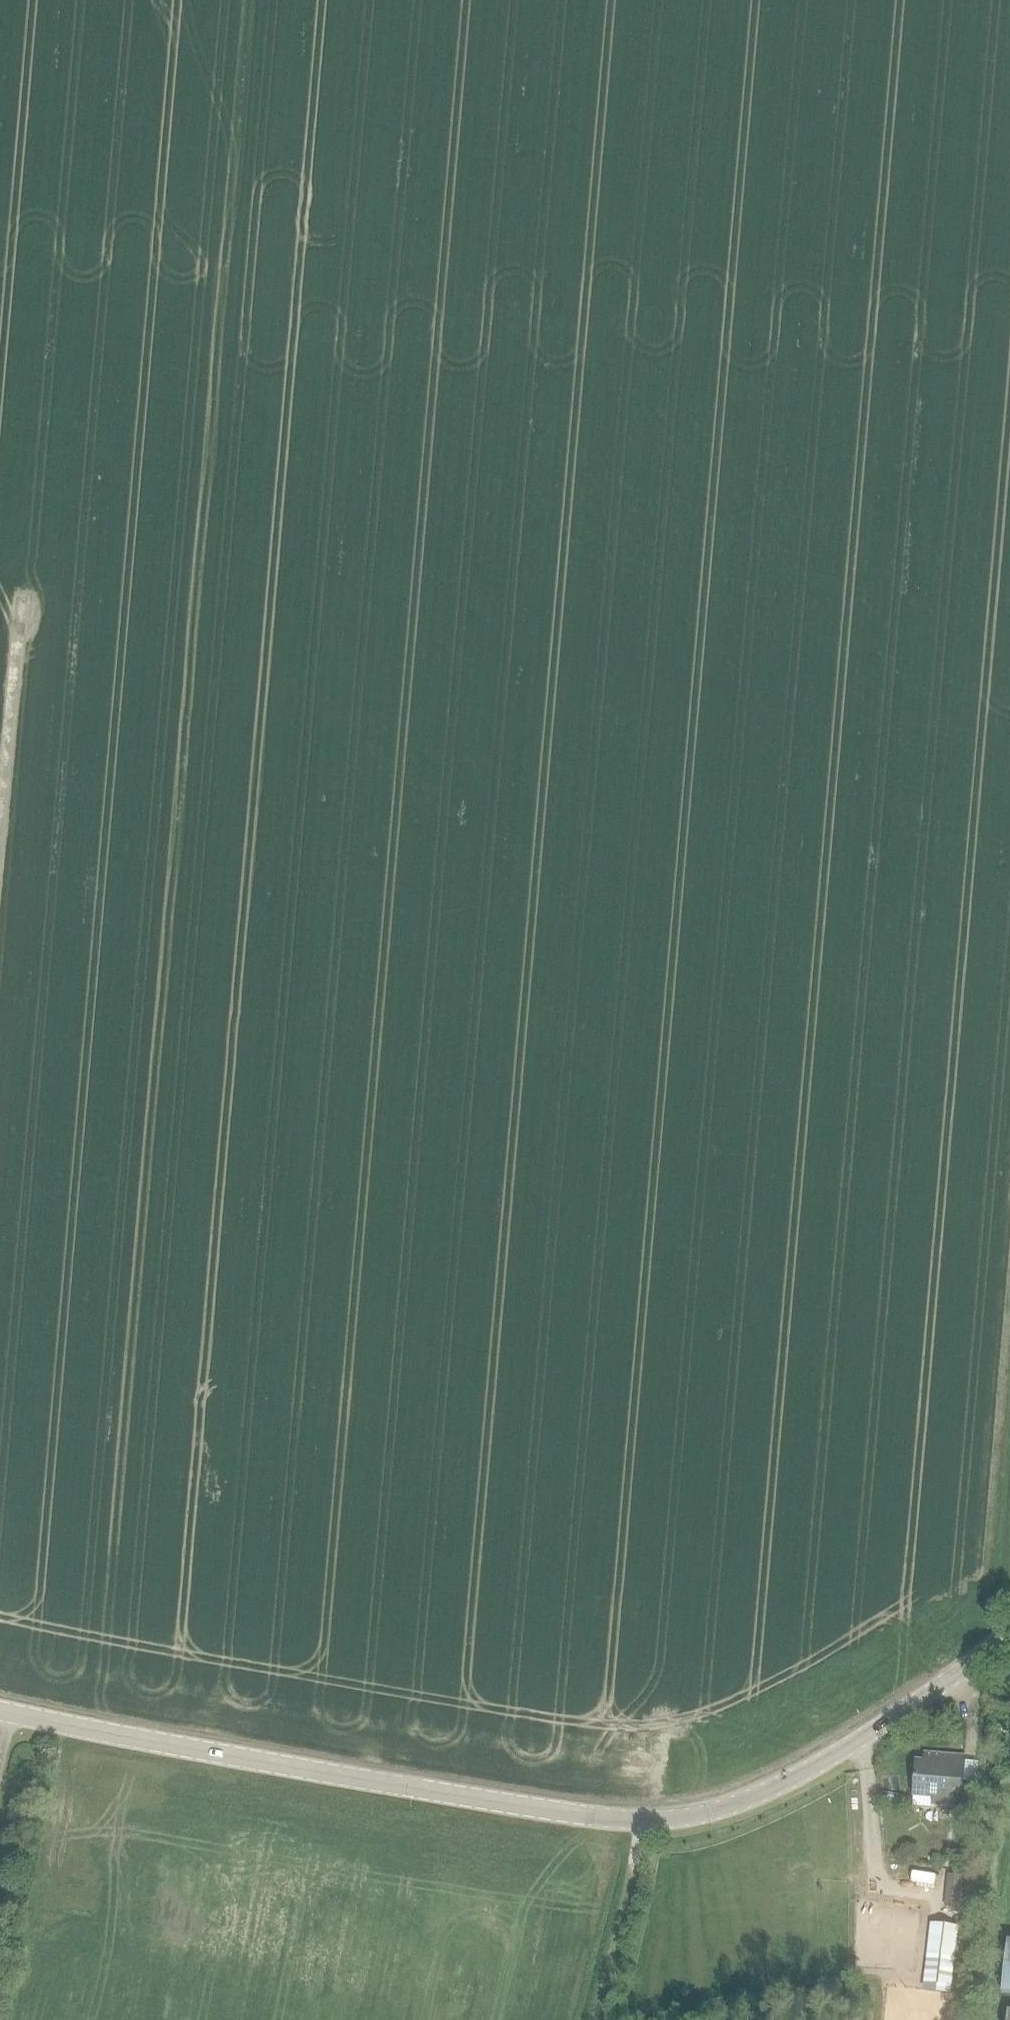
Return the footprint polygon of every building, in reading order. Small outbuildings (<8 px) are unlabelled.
[(975,1806),(977,1783),(964,1782),(966,1756),(925,1753),(924,1761),(917,1760),(914,1796),(932,1798),(932,1804),(961,1807),(962,1804),(975,1806)] [(930,1922),(926,1954),(955,1957),(958,1925),(930,1922)]
